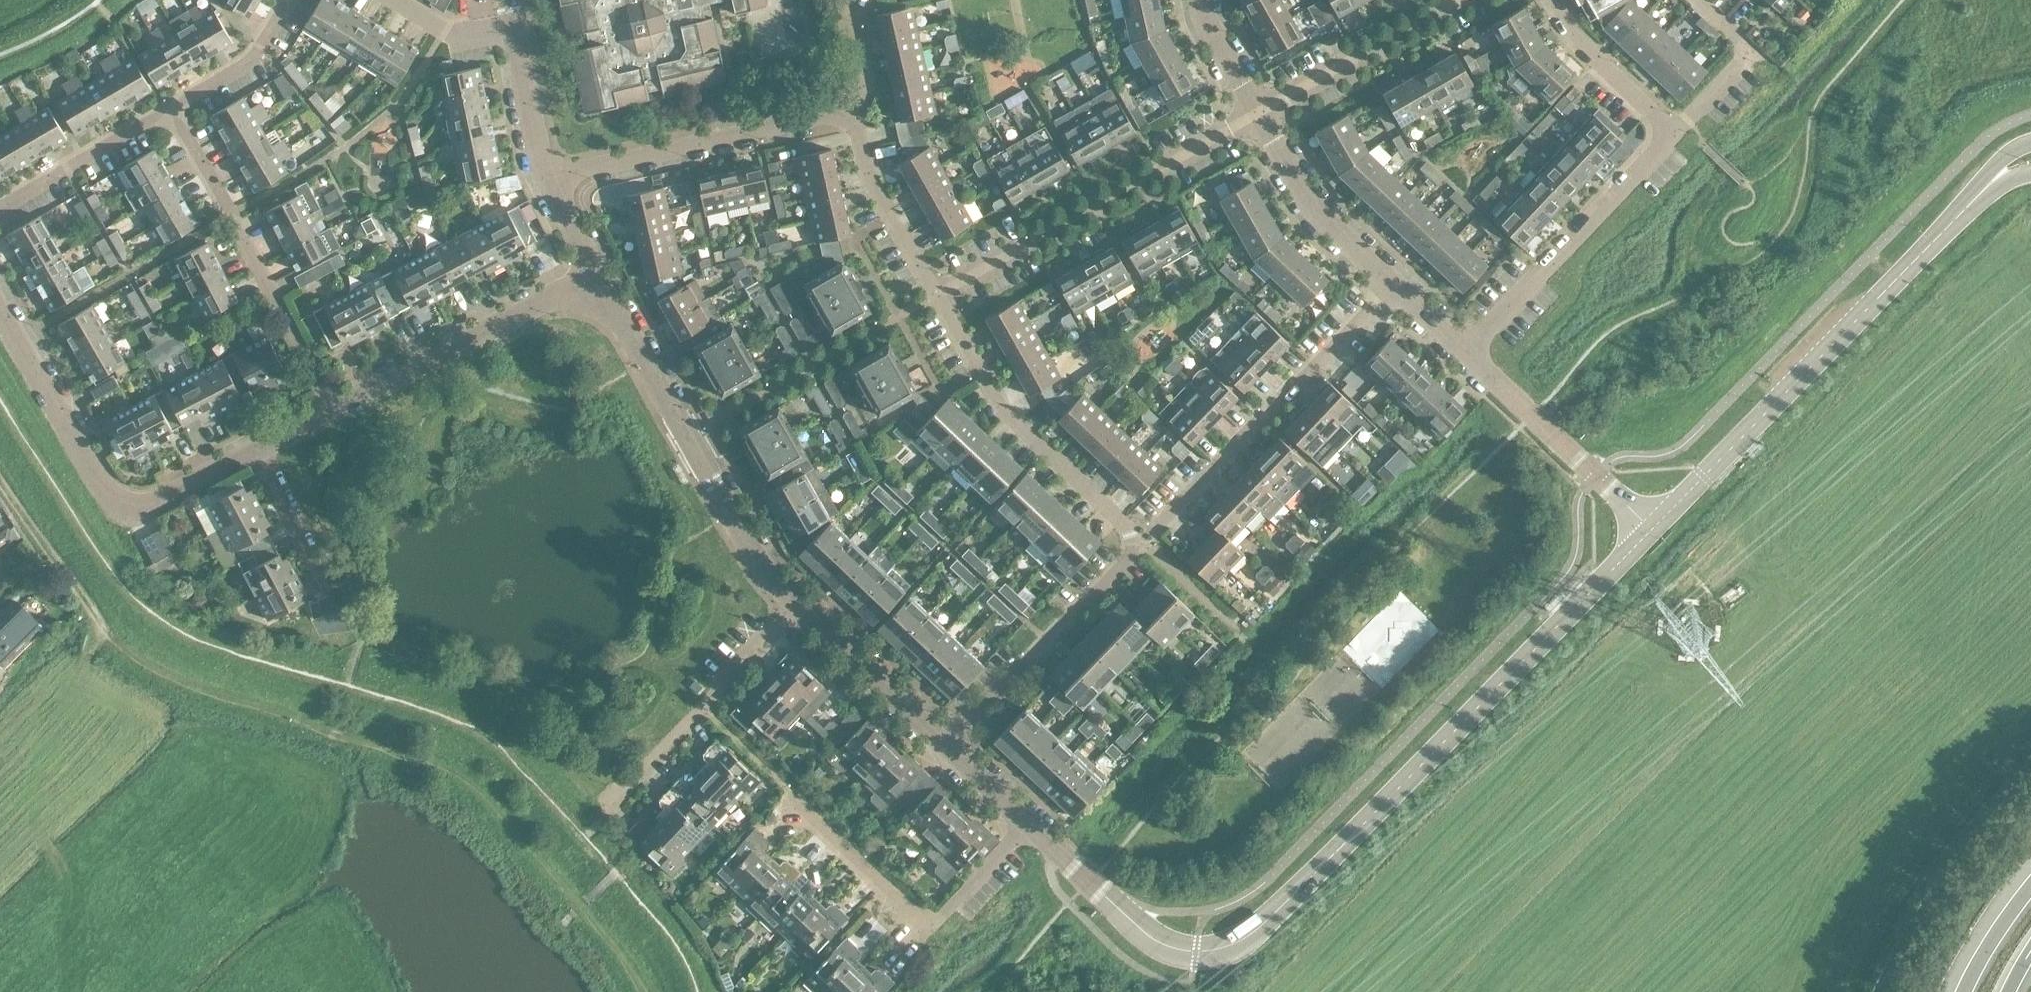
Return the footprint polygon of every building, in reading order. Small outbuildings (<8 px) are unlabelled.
[(136,4),(142,14),(159,5),(156,0),(143,0),(136,4)] [(260,0),(221,0),(249,17),(260,0)] [(303,28),(322,40),(344,4),(338,0),(320,0),(303,28)] [(569,36),(588,32),(591,46),(572,50),(586,113),(648,99),(647,91),(663,87),(665,94),(728,80),(713,17),(706,18),(703,5),(724,0),(561,0),(569,36)] [(736,12),(769,5),(768,0),(733,0),(736,12)] [(935,3),(937,8),(940,10),(949,8),(947,0),(935,3)] [(1124,18),(1160,10),(1157,0),(1120,0),(1124,18)] [(1241,5),(1248,17),(1278,0),(1240,0),(1241,5)] [(1259,36),(1290,18),(1280,0),(1278,0),(1248,17),(1259,36)] [(1352,0),(1328,0),(1337,16),(1356,6),(1352,0)] [(1601,28),(1626,0),(1585,0),(1601,28)] [(1628,0),(1626,0),(1601,28),(1620,46),(1647,18),(1628,0)] [(1764,8),(1768,3),(1777,11),(1788,0),(1756,0),(1764,8)] [(1296,21),(1312,15),(1307,1),(1292,7),(1296,21)] [(344,4),(322,40),(341,51),(363,15),(344,4)] [(1097,16),(1094,4),(1085,6),(1088,18),(1097,16)] [(197,6),(189,10),(214,53),(233,42),(215,10),(203,17),(197,6)] [(1805,7),(1799,14),(1805,20),(1812,12),(1805,7)] [(881,38),(917,30),(912,8),(877,16),(881,38)] [(1532,27),(1522,8),(1490,26),(1501,45),(1532,27)] [(1320,13),(1326,23),(1333,19),(1327,9),(1320,13)] [(137,10),(128,15),(133,24),(142,19),(137,10)] [(214,53),(189,10),(182,15),(188,26),(177,32),(196,64),(214,53)] [(1160,10),(1124,18),(1130,44),(1164,31),(1160,10)] [(359,62),(381,26),(363,15),(341,51),(359,62)] [(1290,18),(1259,36),(1270,56),(1302,37),(1290,18)] [(1666,36),(1647,18),(1620,46),(1639,65),(1666,36)] [(1694,24),(1703,33),(1709,26),(1700,18),(1694,24)] [(378,73),(400,37),(381,26),(359,62),(378,73)] [(1709,26),(1703,33),(1712,41),(1719,35),(1709,26)] [(1511,63),(1543,45),(1532,27),(1501,45),(1511,63)] [(159,28),(152,32),(177,75),(196,64),(177,32),(166,39),(159,28)] [(881,38),(886,58),(921,51),(917,30),(881,38)] [(1164,31),(1130,44),(1143,66),(1174,49),(1164,31)] [(177,75),(152,32),(144,37),(151,47),(139,54),(158,86),(177,75)] [(944,40),(945,45),(957,43),(955,35),(946,37),(944,40)] [(1639,65),(1659,83),(1686,54),(1666,36),(1639,65)] [(400,37),(378,73),(397,85),(419,49),(400,37)] [(1094,44),(1099,55),(1107,52),(1102,40),(1094,44)] [(957,43),(945,45),(946,50),(949,53),(958,51),(957,43)] [(1514,68),(1517,71),(1515,73),(1531,88),(1558,60),(1543,45),(1511,63),(1514,68)] [(1778,46),(1772,53),(1779,59),(1785,53),(1778,46)] [(1153,84),(1185,67),(1174,49),(1143,66),(1153,84)] [(886,58),(891,80),(926,72),(921,51),(886,58)] [(1097,62),(1093,56),(1090,52),(1071,63),(1078,74),(1095,63),(1097,62)] [(1111,64),(1107,52),(1099,55),(1103,67),(1111,64)] [(1461,57),(1466,65),(1473,60),(1469,53),(1461,57)] [(108,58),(133,101),(152,90),(134,57),(122,64),(116,54),(108,58)] [(1435,64),(1453,95),(1472,85),(1454,54),(1435,64)] [(1705,73),(1686,54),(1659,83),(1678,101),(1705,73)] [(96,80),(114,112),(133,101),(108,58),(101,62),(107,73),(96,80)] [(439,75),(443,96),(484,87),(480,66),(454,71),(452,59),(443,61),(445,73),(439,75)] [(1478,68),(1473,60),(1466,65),(1470,72),(1478,68)] [(1558,60),(1531,88),(1546,103),(1573,74),(1558,60)] [(285,67),(294,78),(300,73),(291,62),(285,67)] [(1097,77),(1102,74),(1095,64),(1089,68),(1093,76),(1097,77)] [(1414,69),(1417,74),(1435,106),(1439,112),(1457,102),(1453,95),(1435,64),(1428,68),(1426,65),(1422,65),(1414,69)] [(1195,85),(1185,67),(1153,84),(1164,103),(1170,112),(1191,100),(1185,91),(1195,85)] [(1051,75),(1054,81),(1061,77),(1058,71),(1051,75)] [(891,80),(895,100),(931,93),(926,72),(891,80)] [(309,83),(300,73),(294,78),(303,88),(309,83)] [(1399,84),(1417,116),(1435,106),(1417,74),(1399,84)] [(71,80),(96,123),(114,112),(96,80),(85,86),(78,75),(71,80)] [(1045,78),(1051,88),(1057,85),(1054,81),(1051,75),(1045,78)] [(966,85),(964,77),(955,79),(953,82),(954,87),(966,85)] [(96,123),(71,80),(63,84),(70,95),(58,102),(77,134),(96,123)] [(1399,84),(1381,95),(1399,126),(1417,116),(1399,84)] [(443,96),(448,117),(489,109),(484,87),(443,96)] [(1117,91),(1123,102),(1130,98),(1124,87),(1117,91)] [(1575,87),(1555,107),(1565,117),(1584,96),(1575,87)] [(1091,101),(1115,143),(1123,138),(1124,140),(1127,141),(1135,136),(1135,137),(1136,136),(1110,90),(1091,101)] [(310,97),(318,108),(325,103),(316,92),(310,97)] [(936,114),(931,93),(895,100),(900,122),(895,123),(899,142),(909,138),(906,121),(936,114)] [(222,134),(265,109),(261,101),(250,108),(243,96),(211,115),(222,134)] [(1499,104),(1508,112),(1515,105),(1506,97),(1499,104)] [(1136,109),(1130,98),(1123,102),(1129,113),(1136,109)] [(1072,112),(1098,157),(1107,152),(1108,150),(1106,148),(1115,143),(1091,101),(1072,112)] [(31,103),(24,107),(49,150),(68,139),(49,107),(38,114),(31,103)] [(325,103),(318,108),(327,119),(333,113),(325,103)] [(1006,111),(1001,103),(986,112),(991,120),(1006,111)] [(1374,109),(1380,120),(1388,116),(1381,105),(1374,109)] [(1534,122),(1515,105),(1508,112),(1504,116),(1522,133),(1534,122)] [(23,123),(12,129),(30,161),(49,150),(24,107),(16,112),(23,123)] [(233,153),(266,134),(259,123),(270,117),(265,109),(222,134),(233,153)] [(489,109),(448,117),(452,138),(493,130),(489,109)] [(1053,122),(1078,167),(1079,166),(1078,164),(1085,159),(1087,162),(1089,163),(1098,157),(1072,112),(1053,122)] [(1549,114),(1541,123),(1547,129),(1556,120),(1549,114)] [(1356,134),(1345,115),(1314,133),(1324,152),(1356,134)] [(1591,115),(1577,130),(1605,157),(1620,141),(1591,115)] [(1388,116),(1380,120),(1386,131),(1394,127),(1388,116)] [(1474,116),(1467,121),(1471,128),(1479,124),(1474,116)] [(1181,125),(1191,147),(1210,138),(1201,117),(1181,125)] [(976,118),(966,124),(973,137),(979,133),(981,127),(976,118)] [(335,128),(340,134),(351,125),(346,119),(335,128)] [(1471,128),(1467,121),(1460,125),(1464,132),(1471,128)] [(1547,129),(1541,123),(1532,132),(1539,139),(1547,129)] [(408,127),(412,141),(420,138),(416,125),(408,127)] [(1069,172),(1044,127),(1024,138),(1051,184),(1060,179),(1060,177),(1059,175),(1067,170),(1068,173),(1069,172)] [(1017,143),(1006,149),(1030,191),(1038,187),(1039,189),(1042,189),(1051,184),(1024,138),(1019,128),(1013,131),(1012,135),(1017,143)] [(12,172),(30,161),(12,129),(0,136),(0,135),(0,152),(12,172)] [(389,129),(359,154),(377,176),(407,151),(389,129)] [(452,138),(457,160),(498,151),(493,130),(452,138)] [(1577,130),(1562,145),(1591,172),(1605,157),(1577,130)] [(1437,132),(1429,136),(1434,144),(1441,140),(1437,132)] [(266,134),(233,153),(244,172),(287,146),(283,139),(272,145),(266,134)] [(1324,152),(1337,175),(1366,152),(1356,134),(1324,152)] [(1391,139),(1397,150),(1405,146),(1398,134),(1391,139)] [(1174,135),(1166,141),(1176,156),(1184,150),(1174,135)] [(1429,136),(1422,141),(1426,148),(1434,144),(1429,136)] [(424,152),(420,138),(412,141),(416,154),(424,152)] [(898,165),(909,185),(940,167),(929,147),(918,154),(909,138),(899,142),(908,159),(898,165)] [(932,152),(940,162),(951,154),(943,144),(932,152)] [(1520,144),(1511,153),(1518,159),(1526,150),(1520,144)] [(1548,160),(1577,187),(1591,172),(1562,145),(1548,160)] [(244,172),(256,191),(288,172),(281,160),(292,154),(287,146),(244,172)] [(1405,146),(1397,150),(1403,161),(1411,157),(1405,146)] [(134,186),(166,168),(155,148),(122,167),(134,186)] [(796,157),(801,178),(836,170),(832,148),(796,157)] [(1030,191),(1006,149),(986,160),(1013,206),(1022,201),(1023,198),(1022,196),(1030,191)] [(1592,172),(1602,183),(1627,160),(1617,149),(1592,172)] [(498,151),(457,160),(461,182),(502,173),(498,151)] [(12,172),(0,152),(0,179),(12,172)] [(1366,152),(1337,175),(1356,193),(1381,167),(1366,152)] [(1518,159),(1511,153),(1503,162),(1509,168),(1518,159)] [(972,167),(975,172),(985,166),(981,159),(973,163),(972,167)] [(779,160),(768,163),(770,172),(779,170),(781,167),(779,160)] [(1548,160),(1534,175),(1562,202),(1577,187),(1548,160)] [(1418,168),(1428,177),(1434,171),(1425,162),(1418,168)] [(419,167),(423,180),(431,178),(427,164),(419,167)] [(762,164),(740,169),(748,205),(770,200),(762,164)] [(985,166),(975,172),(978,176),(981,177),(989,173),(985,166)] [(909,185),(920,203),(951,185),(940,167),(909,185)] [(1356,193),(1371,207),(1396,181),(1381,167),(1356,193)] [(137,209),(145,205),(177,186),(166,168),(134,186),(126,191),(137,209)] [(740,169),(719,174),(727,210),(748,205),(740,169)] [(836,170),(801,178),(806,199),(841,191),(836,170)] [(1434,171),(1428,177),(1437,186),(1443,179),(1434,171)] [(705,214),(727,210),(719,174),(697,178),(705,214)] [(1496,175),(1486,185),(1493,192),(1502,181),(1496,175)] [(1520,190),(1548,216),(1562,202),(1534,175),(1520,190)] [(435,191),(431,178),(423,180),(427,193),(435,191)] [(691,180),(680,183),(681,189),(684,191),(694,189),(691,180)] [(1396,181),(1371,207),(1386,221),(1411,195),(1396,181)] [(1229,219),(1260,201),(1250,182),(1218,200),(1229,219)] [(920,203),(930,222),(961,204),(951,185),(920,203)] [(1485,200),(1493,192),(1486,185),(1478,194),(1485,200)] [(155,224),(188,205),(177,186),(145,205),(155,224)] [(664,186),(628,195),(633,216),(669,208),(664,186)] [(329,203),(340,197),(335,187),(324,193),(329,203)] [(1448,197),(1457,205),(1464,199),(1454,190),(1448,197)] [(1520,190),(1506,204),(1534,231),(1548,216),(1520,190)] [(806,199),(810,220),(846,212),(841,191),(806,199)] [(88,197),(95,209),(102,205),(95,193),(88,197)] [(774,194),(777,206),(786,204),(784,194),(781,193),(774,194)] [(277,231),(321,208),(317,200),(306,206),(300,194),(267,211),(277,231)] [(622,195),(597,200),(602,223),(627,218),(622,195)] [(1386,221),(1401,235),(1425,209),(1411,195),(1386,221)] [(392,204),(399,218),(412,212),(404,198),(392,204)] [(995,211),(1005,205),(1001,198),(993,203),(992,207),(995,211)] [(1464,199),(1457,205),(1466,214),(1473,208),(1464,199)] [(76,204),(83,216),(90,212),(83,200),(76,204)] [(1239,237),(1270,219),(1260,201),(1229,219),(1239,237)] [(438,203),(432,206),(439,220),(445,217),(438,203)] [(519,204),(484,222),(505,263),(523,254),(520,248),(537,240),(519,204)] [(788,213),(786,204),(777,206),(779,218),(786,216),(788,213)] [(973,224),(961,204),(930,222),(941,241),(973,224)] [(1491,220),(1519,247),(1534,231),(1506,204),(1491,220)] [(109,217),(102,205),(95,209),(102,221),(109,217)] [(188,205),(155,224),(167,243),(199,224),(188,205)] [(1159,221),(1179,257),(1192,250),(1196,257),(1200,258),(1205,256),(1176,206),(1175,206),(1175,207),(1167,211),(1166,214),(1167,216),(1159,221)] [(321,208),(277,231),(287,250),(320,233),(314,221),(325,215),(321,208)] [(669,208),(633,216),(638,237),(674,229),(669,208)] [(1440,223),(1425,209),(1401,235),(1415,249),(1440,223)] [(693,215),(695,224),(704,222),(702,211),(695,212),(693,215)] [(90,212),(83,216),(90,228),(97,224),(90,212)] [(846,212),(810,220),(815,242),(819,241),(839,237),(851,234),(846,212)] [(19,253),(51,235),(40,215),(8,234),(19,253)] [(362,222),(367,234),(377,229),(371,217),(362,222)] [(1487,234),(1493,227),(1484,218),(1478,225),(1487,234)] [(1252,260),(1280,237),(1270,219),(1239,237),(1252,260)] [(1192,225),(1199,236),(1206,231),(1200,220),(1192,225)] [(1138,228),(1161,267),(1179,257),(1159,221),(1151,226),(1149,223),(1147,223),(1138,228)] [(488,272),(505,263),(484,222),(450,240),(468,275),(485,267),(488,272)] [(707,234),(704,222),(695,224),(697,234),(701,235),(707,234)] [(1415,249),(1430,264),(1455,237),(1440,223),(1415,249)] [(356,238),(366,234),(362,224),(356,226),(354,233),(356,238)] [(320,233),(287,250),(297,270),(341,247),(337,238),(336,239),(330,227),(320,233)] [(1493,227),(1487,234),(1496,242),(1502,236),(1493,227)] [(1121,240),(1120,240),(1141,278),(1161,267),(1138,228),(1129,233),(1129,235),(1130,238),(1122,242),(1121,240)] [(674,229),(638,237),(642,258),(678,250),(674,229)] [(110,234),(117,246),(124,242),(117,230),(110,234)] [(1213,242),(1206,231),(1199,236),(1205,247),(1213,242)] [(30,272),(62,253),(51,235),(19,253),(30,272)] [(98,241),(105,254),(112,249),(105,237),(98,241)] [(870,311),(842,262),(842,251),(839,237),(819,241),(823,255),(833,257),(837,265),(804,283),(832,333),(870,311)] [(1280,237),(1252,260),(1271,278),(1295,251),(1280,237)] [(1430,264),(1445,278),(1470,252),(1455,237),(1430,264)] [(416,258),(437,298),(455,289),(452,284),(468,275),(450,240),(416,258)] [(789,240),(780,242),(782,250),(794,248),(792,242),(789,240)] [(208,241),(175,259),(186,278),(219,261),(208,241)] [(131,254),(124,242),(117,246),(124,258),(131,254)] [(770,253),(782,250),(780,242),(770,244),(769,247),(770,253)] [(1091,255),(1113,294),(1133,283),(1111,245),(1110,246),(1111,248),(1103,253),(1102,250),(1099,249),(1091,255)] [(736,248),(738,257),(750,254),(749,248),(746,246),(736,248)] [(716,262),(738,257),(736,248),(727,250),(725,253),(721,251),(714,253),(716,262)] [(112,249),(105,254),(112,265),(119,261),(112,249)] [(678,250),(642,258),(647,280),(683,272),(678,250)] [(1295,251),(1271,278),(1286,292),(1310,265),(1295,251)] [(1470,252),(1445,278),(1460,292),(1485,266),(1470,252)] [(62,253),(30,272),(41,291),(73,272),(62,253)] [(330,258),(335,269),(340,262),(336,255),(330,258)] [(1074,269),(1095,305),(1113,294),(1091,255),(1082,260),(1081,262),(1082,265),(1074,269)] [(712,256),(702,258),(700,262),(702,268),(714,265),(712,256)] [(335,269),(330,258),(294,277),(300,287),(335,269)] [(416,258),(382,275),(400,311),(417,302),(420,308),(437,298),(416,258)] [(219,261),(186,278),(196,298),(229,280),(219,261)] [(1218,270),(1228,279),(1234,273),(1224,264),(1218,270)] [(737,273),(741,279),(751,274),(746,265),(738,269),(737,273)] [(1310,265),(1286,292),(1302,307),(1326,280),(1310,265)] [(1095,305),(1074,269),(1066,274),(1065,272),(1062,271),(1054,276),(1054,275),(1052,276),(1075,316),(1095,305)] [(73,272),(41,291),(52,310),(84,291),(73,272)] [(1228,279),(1237,288),(1243,281),(1234,273),(1228,279)] [(755,281),(751,274),(741,279),(743,284),(747,285),(755,281)] [(382,275),(348,293),(369,334),(387,325),(384,319),(400,311),(382,275)] [(706,299),(695,279),(658,300),(669,319),(706,299)] [(229,280),(196,298),(206,317),(239,300),(229,280)] [(775,296),(784,291),(788,289),(783,281),(771,288),(775,296)] [(1174,281),(1169,283),(1175,294),(1182,290),(1178,282),(1174,281)] [(140,286),(147,299),(154,295),(147,282),(140,286)] [(1054,290),(1050,283),(1039,289),(1042,294),(1045,295),(1054,290)] [(1169,297),(1175,294),(1169,283),(1165,286),(1164,290),(1169,297)] [(128,294),(135,306),(142,301),(135,289),(128,294)] [(790,301),(784,291),(775,296),(781,306),(790,301)] [(761,304),(769,299),(765,292),(753,299),(757,306),(761,304)] [(1234,292),(1228,298),(1235,304),(1239,304),(1242,300),(1234,292)] [(352,343),(369,334),(348,293),(313,311),(332,347),(349,338),(352,343)] [(161,307),(154,295),(147,299),(154,311),(161,307)] [(680,339),(689,334),(720,316),(710,296),(706,299),(669,319),(680,339)] [(766,314),(775,309),(769,299),(761,304),(766,314)] [(1256,306),(1266,315),(1272,308),(1262,300),(1256,306)] [(142,301),(135,306),(142,318),(149,314),(142,301)] [(794,308),(790,301),(781,306),(785,314),(789,315),(793,312),(794,308)] [(997,339),(1028,321),(1017,302),(986,320),(997,339)] [(104,324),(92,305),(60,324),(72,343),(104,324)] [(1127,308),(1122,310),(1128,321),(1135,317),(1130,309),(1127,308)] [(1281,317),(1272,308),(1266,315),(1275,323),(1281,317)] [(775,309),(766,314),(770,322),(774,323),(779,321),(779,316),(775,309)] [(1121,324),(1128,321),(1122,310),(1118,313),(1117,316),(1121,324)] [(1241,329),(1273,361),(1288,344),(1256,313),(1241,329)] [(1058,323),(1061,328),(1072,322),(1068,315),(1060,319),(1058,323)] [(760,374),(741,339),(732,324),(727,327),(721,316),(720,316),(689,334),(695,345),(694,346),(722,395),(760,374)] [(790,323),(794,330),(802,325),(798,318),(795,317),(791,319),(790,323)] [(1206,326),(1214,334),(1218,331),(1218,327),(1211,320),(1206,326)] [(1028,321),(997,339),(1008,358),(1039,340),(1028,321)] [(1133,321),(1119,325),(1122,336),(1137,331),(1133,321)] [(1075,329),(1072,322),(1061,328),(1064,332),(1067,333),(1075,329)] [(82,362),(115,343),(104,324),(72,343),(82,362)] [(176,325),(164,332),(167,339),(180,332),(176,325)] [(776,331),(780,338),(789,333),(785,326),(781,325),(777,327),(776,331)] [(800,340),(808,336),(802,325),(794,330),(800,340)] [(1211,338),(1214,334),(1206,326),(1200,332),(1207,338),(1211,338)] [(1226,345),(1258,376),(1273,361),(1241,329),(1226,345)] [(164,332),(161,333),(151,338),(155,346),(167,339),(164,332)] [(1092,345),(1099,341),(1094,333),(1090,332),(1086,335),(1092,345)] [(794,343),(789,333),(780,338),(786,348),(794,343)] [(806,347),(816,341),(812,333),(808,336),(800,340),(803,346),(806,347)] [(233,353),(252,389),(268,380),(271,386),(289,376),(283,365),(285,364),(293,379),(294,376),(295,374),(296,371),(296,368),(296,366),(295,363),(295,360),(294,358),(292,355),(291,353),(289,351),(287,349),(285,347),(282,346),(280,345),(277,344),(275,343),(283,358),(281,360),(268,335),(233,353)] [(1375,382),(1403,353),(1387,338),(1360,367),(1375,382)] [(1039,340),(1008,358),(1018,377),(1049,359),(1039,340)] [(94,381),(115,368),(126,362),(115,343),(82,362),(94,381)] [(794,343),(786,348),(782,350),(787,358),(797,352),(798,349),(794,343)] [(920,402),(916,394),(917,393),(889,344),(850,365),(879,415),(911,396),(916,404),(912,414),(922,424),(937,410),(926,399),(920,402)] [(1210,361),(1216,367),(1242,392),(1258,376),(1226,345),(1210,361)] [(199,371),(221,412),(238,403),(235,397),(252,389),(233,353),(199,371)] [(1403,353),(1375,382),(1390,396),(1417,367),(1403,353)] [(1181,364),(1175,358),(1169,364),(1178,372),(1182,368),(1181,364)] [(1049,359),(1018,377),(1029,396),(1039,390),(1046,400),(1054,394),(1049,384),(1060,378),(1049,359)] [(126,362),(115,369),(120,376),(130,370),(126,362)] [(1178,372),(1169,364),(1164,370),(1170,376),(1174,376),(1178,372)] [(1192,380),(1191,382),(1190,383),(1221,414),(1237,398),(1205,367),(1204,369),(1202,369),(1200,370),(1198,371),(1196,373),(1195,374),(1193,376),(1192,378),(1192,380)] [(1417,367),(1390,396),(1405,410),(1432,381),(1417,367)] [(165,389),(184,424),(200,416),(203,421),(221,412),(199,371),(165,389)] [(827,389),(836,384),(839,382),(835,374),(825,380),(824,384),(827,389)] [(114,375),(91,388),(97,399),(120,385),(114,375)] [(1312,399),(1351,435),(1360,425),(1367,432),(1371,432),(1375,427),(1326,381),(1325,382),(1319,389),(1319,392),(1312,399)] [(1356,391),(1346,381),(1340,388),(1350,397),(1356,391)] [(1432,381),(1405,410),(1420,424),(1447,395),(1432,381)] [(1221,414),(1190,383),(1189,383),(1174,398),(1206,429),(1221,414)] [(841,394),(836,384),(827,389),(833,399),(841,394)] [(1121,397),(1128,390),(1122,385),(1114,393),(1117,397),(1121,397)] [(810,399),(813,397),(822,392),(819,387),(815,386),(805,391),(810,399)] [(1149,393),(1142,387),(1136,393),(1145,401),(1149,397),(1149,393)] [(131,407),(153,447),(170,438),(167,433),(184,424),(165,389),(131,407)] [(822,392),(813,397),(819,407),(828,402),(822,392)] [(846,402),(841,394),(833,399),(837,407),(841,408),(845,405),(846,402)] [(1058,420),(1073,435),(1098,409),(1082,394),(1069,408),(1054,394),(1046,400),(1062,416),(1058,420)] [(1447,395),(1420,424),(1435,438),(1462,410),(1447,395)] [(917,429),(936,448),(967,416),(948,398),(937,410),(922,424),(917,429)] [(1206,429),(1174,398),(1158,414),(1191,445),(1206,429)] [(1296,413),(1336,451),(1350,436),(1351,436),(1351,435),(1312,399),(1306,405),(1303,406),(1296,413)] [(1361,408),(1370,416),(1377,410),(1367,401),(1361,408)] [(832,410),(828,402),(819,407),(823,414),(827,415),(831,413),(832,410)] [(740,428),(768,477),(769,477),(776,488),(788,481),(781,469),(806,455),(778,406),(740,428)] [(153,447),(131,407),(108,419),(126,454),(132,451),(135,457),(153,447)] [(1073,435),(1089,450),(1114,424),(1098,409),(1073,435)] [(1141,420),(1145,423),(1153,414),(1147,409),(1141,416),(1141,420)] [(1386,419),(1377,410),(1370,416),(1380,425),(1386,419)] [(847,424),(856,419),(852,411),(847,411),(844,413),(843,417),(847,424)] [(1283,429),(1282,430),(1321,467),(1322,466),(1321,466),(1336,451),(1296,413),(1289,420),(1289,423),(1291,425),(1285,431),(1283,429)] [(1153,414),(1145,423),(1149,427),(1153,427),(1159,420),(1153,414)] [(936,448),(955,465),(985,434),(967,416),(936,448)] [(833,432),(842,427),(837,420),(834,418),(830,420),(829,424),(833,432)] [(861,429),(856,419),(847,424),(853,434),(861,429)] [(1114,424),(1089,450),(1105,465),(1130,439),(1114,424)] [(847,437),(842,427),(833,432),(839,441),(847,437)] [(865,427),(861,429),(853,434),(857,442),(869,435),(865,427)] [(1391,436),(1400,444),(1406,438),(1397,429),(1391,436)] [(955,465),(973,483),(1003,451),(985,434),(955,465)] [(847,437),(839,441),(835,444),(839,451),(852,444),(847,437)] [(1278,438),(1263,454),(1299,489),(1314,474),(1315,473),(1278,438)] [(1416,447),(1406,438),(1400,444),(1410,453),(1416,447)] [(1130,439),(1105,465),(1121,480),(1145,454),(1130,439)] [(1181,461),(1189,452),(1177,441),(1171,448),(1171,452),(1181,461)] [(1003,451),(973,483),(992,501),(1022,469),(1003,451)] [(858,472),(866,467),(858,453),(850,458),(858,472)] [(1162,469),(1145,454),(1121,480),(1137,495),(1162,469)] [(1263,454),(1248,470),(1284,505),(1299,489),(1263,454)] [(1396,476),(1395,475),(1384,464),(1377,471),(1389,483),(1396,476)] [(874,481),(866,467),(858,472),(866,486),(874,481)] [(777,518),(824,491),(811,468),(764,495),(777,518)] [(1284,505),(1248,470),(1233,485),(1259,510),(1269,520),(1284,505)] [(996,505),(1015,523),(1045,491),(1026,473),(996,505)] [(895,492),(902,484),(890,474),(883,481),(895,492)] [(1379,492),(1367,480),(1351,497),(1363,508),(1379,492)] [(902,484),(895,492),(907,503),(914,495),(902,484)] [(209,504),(221,527),(262,506),(252,488),(247,491),(244,485),(209,504)] [(890,496),(878,485),(871,492),(883,503),(890,496)] [(1233,485),(1218,501),(1244,526),(1259,510),(1233,485)] [(824,491),(777,518),(789,540),(836,514),(824,491)] [(1015,523),(1033,540),(1063,508),(1045,491),(1015,523)] [(901,507),(890,496),(883,503),(894,514),(901,507)] [(1229,541),(1244,526),(1218,501),(1203,517),(1216,530),(1217,529),(1229,541)] [(1322,504),(1319,508),(1327,516),(1337,526),(1342,521),(1338,517),(1338,515),(1326,504),(1322,504)] [(262,506),(221,527),(239,561),(274,543),(266,526),(271,524),(262,506)] [(920,515),(932,526),(939,519),(927,508),(920,515)] [(1033,540),(1051,557),(1082,525),(1063,508),(1033,540)] [(1322,522),(1327,516),(1319,508),(1315,512),(1315,516),(1322,522)] [(919,538),(926,530),(914,519),(907,527),(919,538)] [(939,519),(932,526),(943,537),(950,530),(939,519)] [(799,554),(818,572),(848,540),(829,522),(799,554)] [(1082,525),(1051,557),(1044,565),(1062,583),(1100,543),(1082,525)] [(0,532),(0,543),(5,539),(8,540),(11,543),(21,536),(16,527),(14,529),(8,526),(0,532)] [(163,528),(153,533),(165,557),(176,551),(163,528)] [(1217,529),(1216,530),(1202,545),(1227,570),(1243,554),(1229,541),(1217,529)] [(938,541),(926,530),(919,538),(931,549),(938,541)] [(165,557),(153,533),(142,539),(155,562),(165,557)] [(1292,535),(1289,539),(1297,547),(1303,542),(1296,535),(1292,535)] [(1292,553),(1297,547),(1289,539),(1285,543),(1285,547),(1292,553)] [(866,557),(848,540),(818,572),(836,589),(866,557)] [(239,561),(257,595),(298,574),(288,556),(283,559),(274,543),(239,561)] [(1186,561),(1212,586),(1227,570),(1202,545),(1186,561)] [(962,555),(974,566),(981,559),(969,548),(962,555)] [(854,607),(884,575),(866,557),(836,589),(854,607)] [(950,567),(961,578),(968,570),(957,559),(950,567)] [(981,559),(974,566),(985,577),(992,570),(981,559)] [(1259,570),(1267,578),(1273,573),(1266,566),(1262,566),(1259,570)] [(884,575),(854,607),(873,624),(910,585),(891,567),(884,575)] [(968,570),(961,578),(973,589),(980,581),(968,570)] [(1262,584),(1267,578),(1259,570),(1255,574),(1255,578),(1262,584)] [(298,574),(257,595),(269,619),(305,600),(302,594),(307,592),(298,574)] [(999,589),(1010,600),(1017,593),(1005,582),(999,589)] [(1160,582),(1145,598),(1176,629),(1192,613),(1160,582)] [(208,598),(194,593),(190,604),(203,609),(208,598)] [(1017,593),(1010,600),(1022,611),(1029,604),(1017,593)] [(986,601),(998,612),(1004,605),(993,594),(986,601)] [(896,646),(926,614),(908,597),(877,628),(896,646)] [(1129,614),(1150,634),(1161,645),(1176,629),(1145,598),(1130,613),(1129,614)] [(1234,600),(1231,604),(1239,612),(1245,607),(1238,600),(1234,600)] [(4,666),(43,626),(17,601),(0,619),(0,662),(4,666)] [(1101,622),(1133,652),(1150,634),(1129,614),(1130,613),(1119,603),(1101,622)] [(1004,605),(998,612),(1010,623),(1017,616),(1004,605)] [(926,614),(896,646),(914,664),(945,632),(926,614)] [(1084,640),(1115,670),(1133,652),(1101,622),(1084,640)] [(945,632),(914,664),(933,681),(963,649),(945,632)] [(1066,658),(1098,688),(1115,670),(1084,640),(1066,658)] [(1212,644),(1202,654),(1209,661),(1219,651),(1212,644)] [(963,649),(933,681),(951,699),(982,667),(963,649)] [(783,666),(767,683),(799,713),(834,747),(847,733),(846,733),(831,719),(823,728),(815,720),(816,720),(815,719),(814,719),(809,715),(818,706),(829,694),(830,694),(831,693),(787,652),(778,662),(779,663),(783,666)] [(1200,671),(1209,661),(1202,654),(1192,664),(1200,671)] [(1080,707),(1098,688),(1066,658),(1048,676),(1080,707)] [(1181,676),(1169,687),(1176,694),(1188,683),(1181,676)] [(799,713),(767,683),(750,700),(747,695),(737,706),(740,709),(733,716),(751,733),(758,725),(780,746),(781,746),(781,745),(792,733),(786,727),(799,713)] [(1165,706),(1176,694),(1169,687),(1158,699),(1165,706)] [(1050,700),(1057,707),(1067,697),(1059,690),(1050,700)] [(1067,697),(1057,707),(1064,715),(1074,704),(1067,697)] [(994,741),(994,742),(1010,757),(1040,725),(1024,710),(994,741)] [(1145,712),(1134,723),(1141,730),(1153,719),(1145,712)] [(848,765),(861,779),(892,747),(875,731),(878,727),(879,727),(869,717),(828,760),(829,761),(841,772),(848,765)] [(1091,734),(1094,731),(1100,724),(1093,717),(1083,727),(1091,734)] [(1130,742),(1141,730),(1134,723),(1123,735),(1130,742)] [(1100,724),(1094,731),(1101,739),(1108,731),(1100,724)] [(1040,725),(1010,757),(1025,771),(1055,740),(1040,725)] [(120,747),(133,737),(127,729),(114,739),(120,747)] [(708,761),(700,769),(734,802),(744,791),(748,795),(760,781),(715,739),(706,749),(707,750),(704,753),(704,758),(708,761)] [(1055,740),(1025,771),(1041,786),(1071,755),(1055,740)] [(1113,742),(1106,750),(1116,759),(1123,752),(1113,742)] [(909,763),(892,747),(861,779),(875,791),(869,798),(881,809),(880,810),(881,811),(899,792),(907,799),(917,790),(909,782),(922,767),(912,758),(911,759),(912,759),(909,763)] [(1071,755),(1041,786),(1057,801),(1093,762),(1078,747),(1071,755)] [(1093,762),(1057,801),(1073,816),(1110,778),(1093,762)] [(734,802),(700,769),(693,777),(689,773),(685,774),(681,777),(680,776),(671,786),(712,825),(734,802)] [(911,837),(925,850),(961,812),(944,796),(947,793),(948,793),(949,792),(938,783),(931,791),(931,790),(930,791),(922,783),(921,784),(922,784),(917,790),(907,799),(915,807),(892,832),(893,833),(893,832),(905,844),(911,837)] [(656,816),(690,848),(712,825),(671,786),(662,795),(663,796),(660,800),(660,804),(663,808),(656,816)] [(944,881),(945,882),(992,833),(982,824),(981,824),(981,825),(978,828),(961,812),(925,850),(939,863),(933,870),(945,881),(944,881)] [(626,832),(644,850),(671,875),(684,862),(680,858),(690,848),(656,816),(648,823),(645,820),(640,820),(637,824),(636,823),(626,832)] [(739,892),(771,858),(763,850),(767,847),(767,842),(763,839),(764,837),(754,828),(712,873),(725,886),(729,882),(739,892)] [(771,858),(739,892),(749,902),(746,905),(759,918),(801,873),(792,864),(791,865),(787,861),(783,861),(779,865),(771,858)] [(801,873),(759,918),(772,930),(775,926),(785,936),(818,902),(810,894),(813,891),(813,886),(810,883),(811,882),(801,873)] [(851,901),(857,910),(870,903),(865,893),(851,901)] [(818,902),(785,936),(796,946),(792,949),(806,962),(848,917),(838,908),(837,909),(833,905),(829,906),(826,909),(818,902)] [(863,966),(855,959),(859,955),(859,951),(855,947),(856,946),(846,937),(803,982),(814,991),(819,991),(820,991),(821,991),(839,991),(863,966)] [(839,991),(884,991),(894,982),(884,972),(882,974),(879,970),(874,970),(871,974),(863,966),(839,991)]
